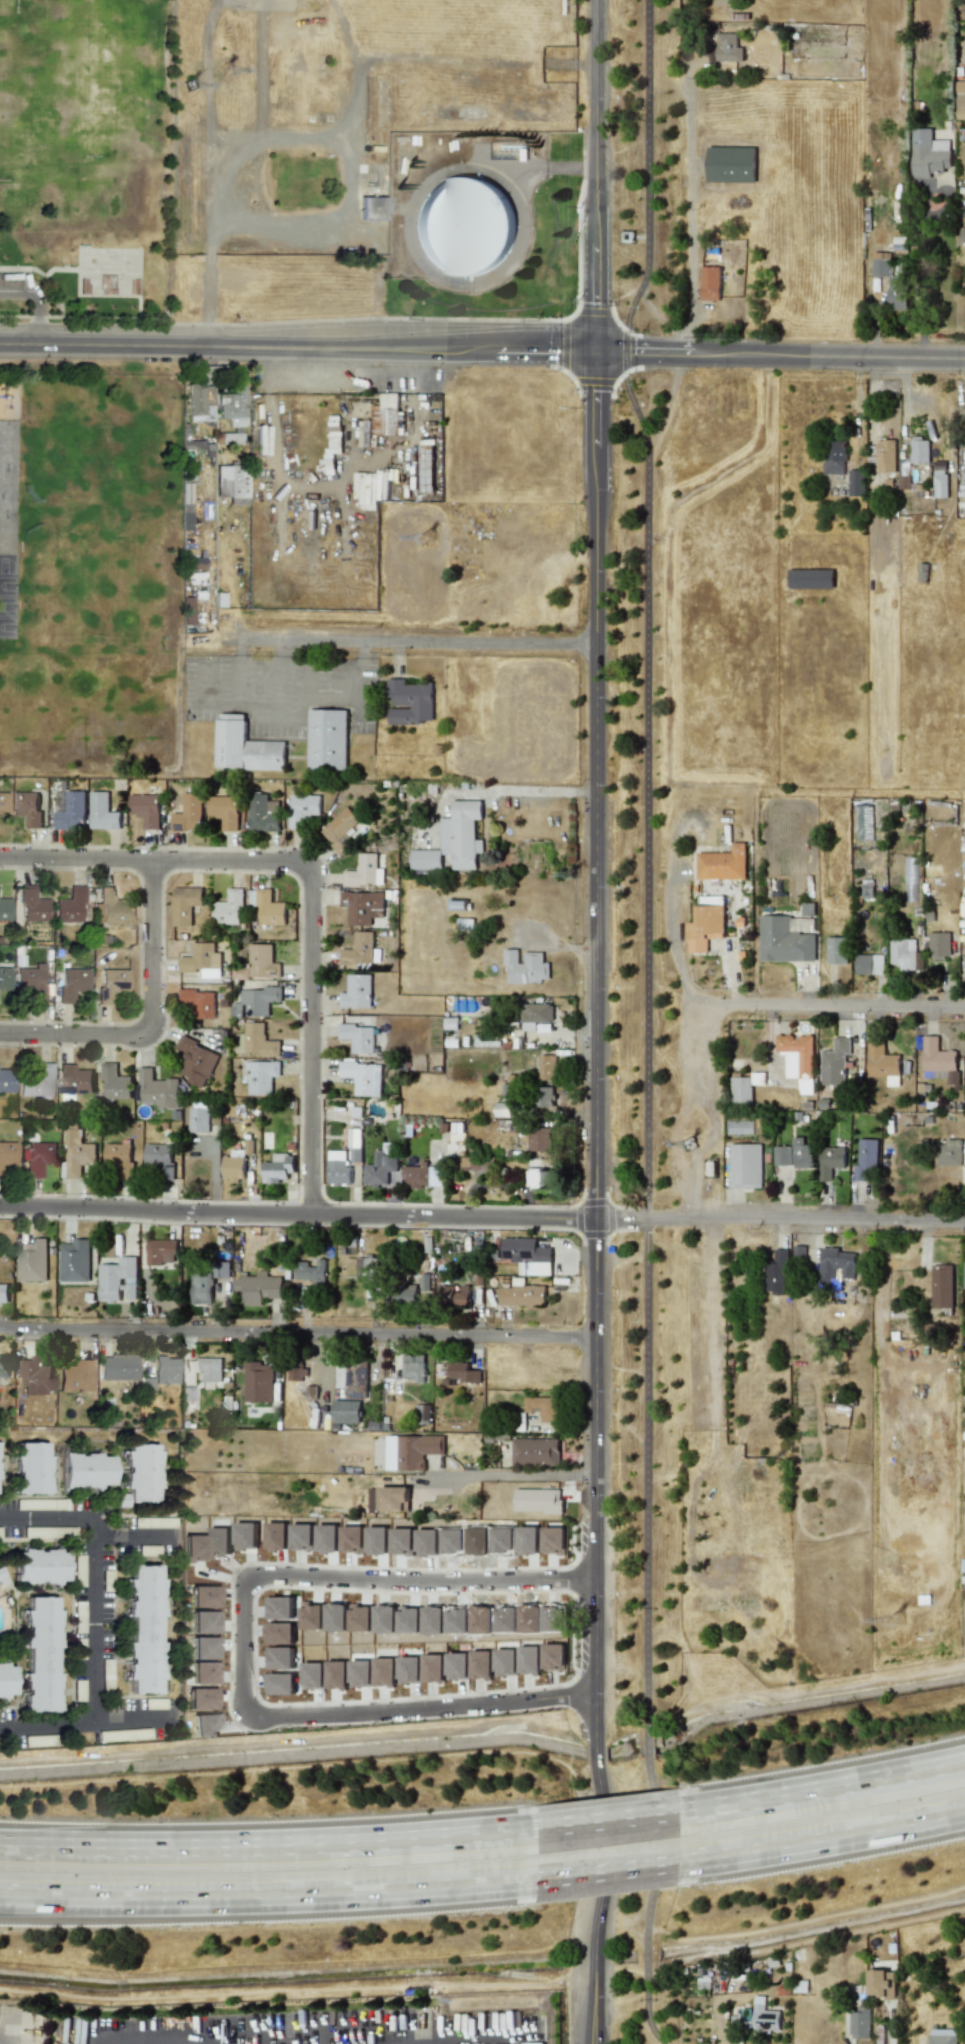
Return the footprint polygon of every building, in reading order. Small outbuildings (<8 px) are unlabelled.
[(743,42),(734,42),(734,32),(717,32),(717,60),(743,60),(743,42)] [(964,119),(964,80),(957,79),(956,119),(964,119)] [(913,177),(940,177),(940,168),(951,167),(951,138),(932,138),(932,128),(912,128),(913,177)] [(755,183),(755,147),(707,146),(707,182),(755,183)] [(443,270),(430,260),(420,246),(416,230),(418,213),(426,198),(438,186),(453,180),(468,178),(482,182),(495,189),(505,200),(511,214),(513,229),(510,243),(502,256),(491,267),(476,273),(459,274),(443,270)] [(385,220),(385,197),(360,197),(360,219),(385,220)] [(873,275),(889,275),(889,253),(873,253),(873,275)] [(701,300),(720,300),(720,265),(701,265),(701,300)] [(888,278),(888,309),(907,309),(907,278),(888,278)] [(217,383),(218,419),(228,418),(228,427),(245,426),(243,382),(217,383)] [(186,385),(187,421),(210,421),(210,410),(212,410),(212,384),(186,385)] [(398,393),(381,393),(381,405),(371,405),(371,420),(359,421),(360,447),(371,446),(371,435),(398,434),(398,393)] [(930,463),(930,436),(910,436),(910,463),(930,463)] [(846,439),(823,439),(823,474),(846,474),(846,439)] [(895,440),(877,440),(877,472),(895,472),(895,440)] [(215,465),(215,497),(228,497),(228,505),(247,505),(247,465),(215,465)] [(947,467),(934,467),(934,498),(947,498),(947,467)] [(848,496),(865,496),(865,469),(848,469),(848,496)] [(353,507),(376,508),(376,499),(387,500),(388,474),(355,472),(353,507)] [(835,569),(789,569),(789,588),(835,588),(835,569)] [(388,724),(422,724),(422,719),(433,719),(433,684),(406,684),(406,678),(388,678),(388,724)] [(345,772),(307,772),(307,715),(345,715),(345,772)] [(283,772),(217,772),(217,719),(245,719),(245,745),(283,745),(283,772)] [(86,791),(66,791),(66,811),(56,811),(55,828),(86,829),(86,791)] [(121,812),(109,812),(110,792),(91,791),(90,829),(121,829),(121,812)] [(12,815),(26,816),(26,828),(40,829),(41,793),(13,792),(12,815)] [(173,830),(203,830),(203,793),(184,793),(184,813),(172,813),(173,830)] [(278,831),(279,801),(268,801),(268,794),(250,794),(249,830),(278,831)] [(290,829),(308,829),(308,815),(320,815),(320,794),(289,795),(290,829)] [(130,817),(144,817),(144,829),(160,829),(160,795),(130,795),(130,817)] [(239,797),(209,796),(208,817),(223,817),(222,831),(238,831),(239,797)] [(452,870),(476,870),(476,853),(482,853),(482,839),(475,839),(475,819),(482,819),(482,801),(452,801),(452,818),(441,818),(441,837),(452,837),(452,870)] [(873,839),(872,804),(856,805),(857,840),(873,839)] [(346,846),(340,839),(360,820),(347,807),(319,832),(339,853),(346,846)] [(746,879),(746,843),(732,843),(732,853),(697,852),(697,879),(746,879)] [(441,850),(410,850),(410,869),(441,869),(441,850)] [(383,869),(376,869),(377,853),(358,853),(357,871),(343,871),(343,885),(383,886),(383,869)] [(22,921),(47,921),(48,899),(34,899),(34,885),(19,885),(19,904),(22,904),(22,921)] [(82,886),(69,886),(69,899),(54,899),(54,922),(83,922),(82,886)] [(98,904),(94,904),(94,924),(127,924),(128,900),(113,899),(113,887),(99,887),(98,904)] [(192,926),(192,906),(202,906),(203,888),(173,887),(173,926),(192,926)] [(214,924),(242,924),(243,889),(228,889),(228,902),(214,901),(214,924)] [(258,925),(286,924),(286,902),(272,902),(272,889),(258,889),(258,925)] [(348,907),(348,925),(371,925),(372,917),(384,917),(384,893),(340,892),(340,906),(348,907)] [(9,921),(9,899),(0,899),(0,921),(9,921)] [(689,953),(708,952),(707,938),(725,938),(724,905),(698,906),(698,923),(688,923),(689,953)] [(815,933),(791,933),(791,916),(760,915),(759,960),(814,961),(815,933)] [(372,963),(373,932),(354,931),(354,949),(340,949),(340,962),(372,963)] [(950,932),(929,933),(929,958),(950,958),(950,932)] [(827,963),(847,963),(847,937),(827,937),(827,963)] [(917,939),(890,939),(890,964),(898,964),(898,970),(917,970),(917,939)] [(179,971),(202,971),(202,977),(220,978),(220,952),(214,952),(214,943),(192,943),(192,956),(179,956),(179,971)] [(280,978),(280,962),(272,962),(272,944),(249,944),(249,967),(232,967),(232,978),(280,978)] [(524,952),(524,963),(518,963),(518,949),(503,949),(504,966),(507,966),(507,982),(549,982),(549,963),(543,963),(543,952),(524,952)] [(884,974),(883,954),(855,955),(856,974),(884,974)] [(45,963),(34,963),(34,968),(16,967),(15,992),(27,992),(27,1003),(44,1003),(45,963)] [(9,990),(9,967),(0,967),(0,990),(9,990)] [(88,991),(87,969),(52,970),(53,987),(58,987),(58,1004),(73,1003),(73,991),(88,991)] [(97,1004),(113,1004),(112,991),(127,991),(126,969),(100,970),(100,987),(97,987),(97,1004)] [(340,1008),(371,1008),(371,975),(347,975),(347,992),(340,992),(340,1008)] [(241,988),(241,1003),(232,1003),(232,1017),(242,1017),(242,1016),(269,1016),(270,1002),(282,1002),(282,989),(241,988)] [(214,991),(179,990),(179,1004),(192,1005),(192,1018),(214,1018),(214,991)] [(522,1031),(535,1031),(535,1022),(553,1022),(552,1003),(522,1004),(522,1031)] [(264,1022),(245,1023),(245,1034),(235,1034),(235,1055),(280,1054),(280,1040),(264,1040),(264,1022)] [(374,1025),(338,1025),(338,1039),(351,1039),(351,1053),(373,1054),(374,1025)] [(218,1054),(196,1045),(198,1041),(181,1034),(175,1049),(187,1054),(178,1076),(205,1087),(218,1054)] [(938,1036),(923,1036),(922,1077),(957,1078),(958,1051),(938,1050),(938,1036)] [(821,1051),(820,1085),(845,1086),(846,1068),(850,1068),(851,1037),(834,1037),(833,1051),(821,1051)] [(900,1055),(884,1055),(884,1040),(868,1040),(868,1076),(900,1076),(900,1055)] [(555,1080),(556,1055),(540,1055),(539,1080),(555,1080)] [(248,1061),(247,1094),(272,1095),(272,1077),(280,1077),(280,1062),(248,1061)] [(117,1063),(101,1062),(101,1079),(104,1079),(104,1098),(130,1099),(130,1076),(116,1076),(117,1063)] [(339,1077),(354,1078),(354,1095),(380,1096),(381,1063),(339,1062),(339,1077)] [(51,1063),(34,1063),(34,1076),(19,1076),(19,1096),(38,1096),(38,1101),(50,1102),(51,1063)] [(59,1093),(92,1093),(92,1070),(74,1069),(74,1064),(59,1064),(59,1093)] [(157,1108),(178,1109),(179,1079),(153,1079),(153,1068),(140,1067),(140,1103),(157,1103),(157,1108)] [(13,1093),(14,1069),(0,1069),(0,1093),(13,1093)] [(751,1103),(752,1077),(732,1077),(731,1103),(751,1103)] [(537,1106),(553,1107),(554,1087),(538,1087),(537,1106)] [(509,1116),(509,1101),(494,1102),(494,1116),(509,1116)] [(188,1132),(208,1133),(209,1108),(189,1108),(188,1132)] [(552,1128),(530,1128),(530,1137),(527,1137),(527,1151),(552,1151),(552,1128)] [(61,1178),(81,1178),(81,1164),(95,1164),(95,1144),(81,1143),(81,1129),(65,1129),(65,1162),(62,1162),(61,1178)] [(361,1129),(350,1129),(349,1158),(361,1158),(361,1129)] [(803,1137),(792,1137),(793,1168),(814,1167),(813,1145),(804,1145),(803,1137)] [(854,1180),(866,1181),(867,1167),(877,1167),(878,1139),(859,1139),(859,1165),(854,1165),(854,1180)] [(937,1165),(961,1165),(961,1139),(946,1139),(946,1145),(936,1145),(937,1165)] [(2,1178),(2,1165),(15,1165),(15,1142),(0,1142),(0,1178),(2,1178)] [(55,1143),(27,1142),(27,1150),(21,1150),(20,1161),(25,1161),(25,1178),(42,1178),(42,1163),(55,1163),(55,1143)] [(115,1178),(130,1179),(132,1144),(105,1144),(104,1171),(115,1171),(115,1178)] [(730,1144),(729,1187),(762,1188),(762,1144),(730,1144)] [(173,1176),(173,1145),(145,1145),(145,1177),(173,1176)] [(774,1166),(792,1166),(791,1146),(774,1147),(774,1166)] [(819,1148),(820,1181),(832,1181),(832,1168),(846,1167),(845,1147),(819,1148)] [(223,1157),(223,1181),(244,1181),(243,1149),(231,1150),(231,1157),(223,1157)] [(396,1171),(396,1156),(384,1155),(384,1150),(374,1149),(374,1164),(364,1164),(363,1185),(387,1185),(387,1171),(396,1171)] [(328,1184),(351,1184),(351,1167),(347,1167),(347,1151),(328,1150),(328,1184)] [(263,1182),(287,1182),(288,1172),(294,1172),(294,1154),(273,1154),(273,1162),(263,1162),(263,1182)] [(461,1171),(493,1171),(493,1157),(460,1158),(461,1171)] [(430,1187),(430,1161),(421,1161),(421,1166),(403,1166),(402,1186),(430,1187)] [(526,1169),(526,1187),(552,1188),(552,1169),(526,1169)] [(17,1243),(18,1281),(47,1281),(46,1238),(30,1238),(30,1243),(17,1243)] [(536,1238),(503,1238),(502,1261),(519,1261),(519,1275),(551,1275),(552,1262),(563,1262),(564,1249),(536,1248),(536,1238)] [(60,1244),(60,1281),(89,1282),(90,1239),(73,1239),(73,1244),(60,1244)] [(146,1263),(175,1264),(176,1240),(147,1239),(146,1263)] [(856,1253),(839,1252),(839,1248),(820,1247),(819,1281),(837,1282),(837,1269),(842,1269),(842,1278),(855,1278),(856,1253)] [(765,1293),(787,1293),(788,1249),(774,1249),(774,1262),(766,1262),(765,1293)] [(119,1264),(99,1264),(99,1300),(120,1300),(120,1290),(126,1290),(126,1299),(136,1299),(136,1256),(119,1256),(119,1264)] [(364,1286),(379,1286),(379,1258),(357,1258),(357,1280),(364,1280),(364,1286)] [(325,1259),(317,1259),(317,1266),(308,1266),(308,1261),(295,1261),(295,1281),(325,1282),(325,1259)] [(230,1262),(214,1262),(213,1277),(229,1277),(230,1262)] [(932,1308),(953,1308),(953,1264),(931,1265),(932,1308)] [(192,1270),(191,1304),(212,1304),(213,1270),(192,1270)] [(282,1299),(282,1276),(267,1276),(267,1271),(256,1271),(256,1276),(235,1276),(235,1291),(244,1291),(244,1305),(262,1305),(262,1298),(282,1299)] [(430,1274),(421,1274),(420,1293),(429,1293),(430,1274)] [(470,1286),(444,1285),(444,1277),(437,1277),(436,1306),(469,1307),(470,1286)] [(545,1286),(524,1285),(524,1278),(513,1278),(512,1288),(499,1287),(499,1305),(545,1306),(545,1286)] [(417,1284),(395,1285),(395,1302),(417,1301),(417,1284)] [(21,1394),(52,1393),(52,1366),(45,1366),(45,1355),(32,1355),(32,1360),(21,1360),(21,1394)] [(414,1382),(425,1382),(425,1355),(402,1355),(403,1378),(414,1378),(414,1382)] [(136,1380),(136,1356),(100,1356),(100,1380),(136,1380)] [(154,1383),(178,1384),(178,1357),(155,1357),(154,1383)] [(197,1382),(221,1382),(222,1358),(194,1358),(194,1371),(197,1371),(197,1382)] [(58,1391),(91,1391),(91,1360),(72,1360),(72,1366),(58,1366),(58,1391)] [(345,1399),(367,1399),(368,1360),(346,1360),(345,1399)] [(261,1362),(245,1361),(244,1402),(272,1402),(273,1366),(261,1365),(261,1362)] [(449,1378),(459,1378),(459,1383),(481,1382),(480,1370),(468,1370),(468,1362),(449,1362),(449,1378)] [(289,1380),(303,1380),(304,1366),(289,1366),(289,1380)] [(525,1412),(540,1412),(540,1423),(558,1423),(557,1398),(524,1398),(525,1412)] [(360,1423),(360,1401),(333,1400),(332,1423),(360,1423)] [(385,1470),(424,1470),(424,1454),(444,1454),(444,1436),(385,1436),(385,1470)] [(559,1464),(559,1439),(512,1438),(511,1463),(559,1464)] [(17,1442),(17,1455),(14,1455),(14,1493),(47,1494),(48,1443),(17,1442)] [(158,1501),(158,1444),(125,1444),(125,1489),(127,1489),(127,1501),(158,1501)] [(112,1456),(99,1456),(99,1453),(61,1453),(61,1489),(80,1489),(80,1488),(100,1488),(100,1485),(112,1485),(112,1456)] [(409,1510),(408,1487),(379,1487),(379,1511),(409,1510)] [(515,1488),(514,1512),(563,1512),(563,1500),(559,1500),(560,1489),(515,1488)] [(65,1550),(13,1550),(14,1580),(21,1580),(21,1583),(66,1583),(65,1550)] [(162,1579),(158,1578),(159,1566),(130,1565),(130,1578),(128,1578),(126,1616),(130,1616),(129,1641),(128,1641),(127,1680),(130,1681),(130,1693),(158,1694),(162,1579)] [(23,1711),(58,1712),(58,1673),(56,1673),(58,1610),(55,1610),(56,1597),(27,1597),(27,1609),(25,1609),(24,1648),(27,1648),(27,1672),(24,1672),(23,1711)] [(6,1698),(6,1695),(13,1694),(13,1663),(0,1663),(0,1698),(6,1698)] [(868,1970),(868,1995),(879,1995),(879,1999),(893,1999),(893,1970),(868,1970)] [(765,2005),(754,2004),(752,2029),(779,2030),(780,2011),(764,2010),(765,2005)] [(752,2008),(741,2008),(741,2016),(731,2016),(731,2029),(751,2029),(752,2008)] [(869,2038),(870,2009),(850,2008),(849,2038),(869,2038)] [(928,2029),(928,2043),(956,2043),(956,2029),(928,2029)]
